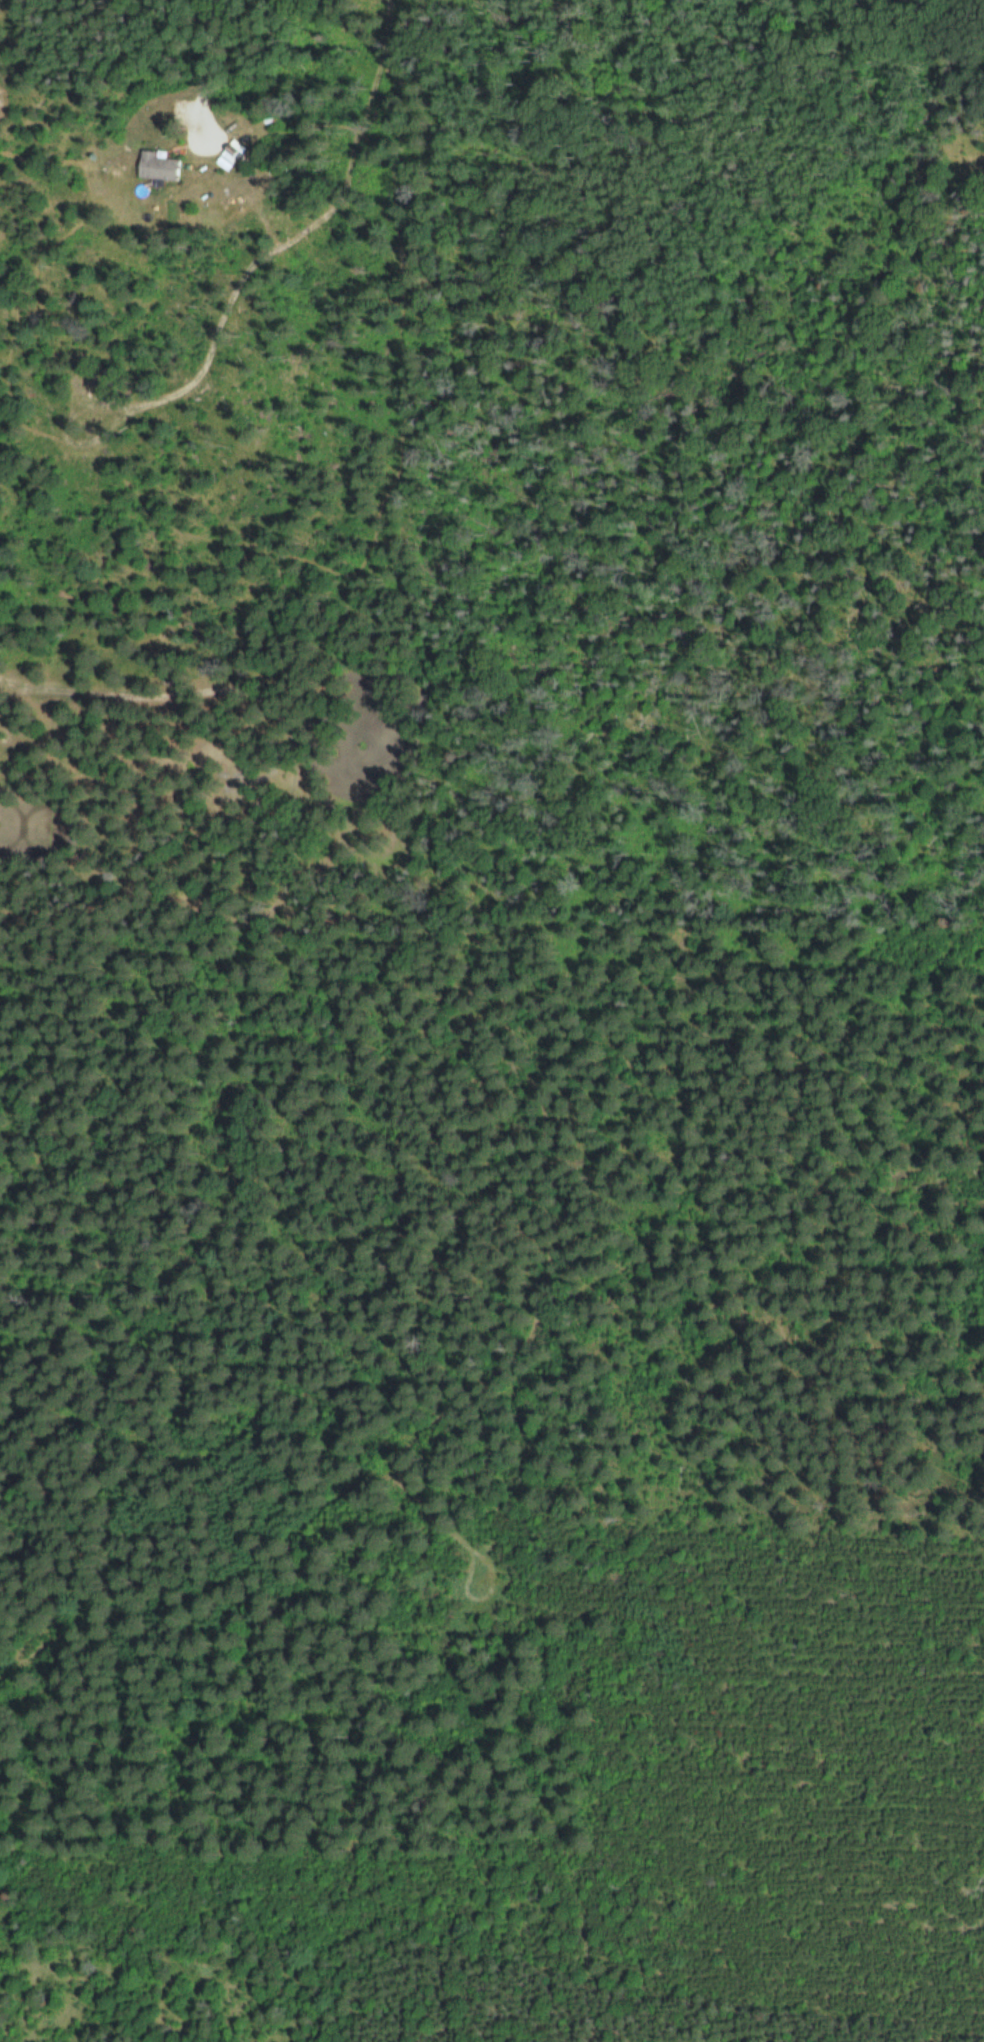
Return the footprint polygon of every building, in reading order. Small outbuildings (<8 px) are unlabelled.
[(138,176),(167,176),(167,151),(138,151),(138,176)]
